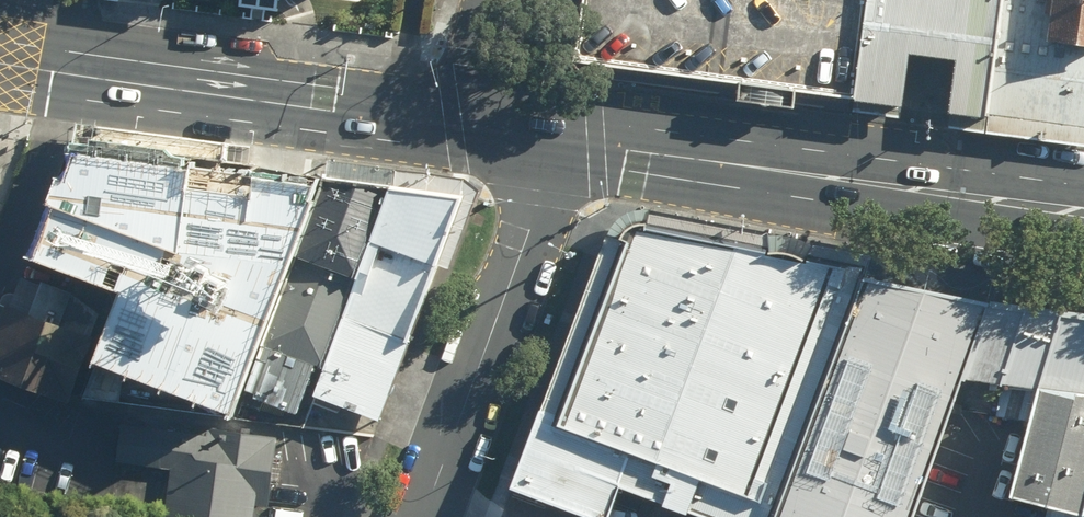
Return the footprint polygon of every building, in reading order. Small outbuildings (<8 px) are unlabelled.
[(852,96),(864,0),(584,0),(576,59),(852,96)] [(852,96),(987,113),(1002,0),(864,0),(852,96)] [(987,113),(1083,128),(1083,44),(1047,40),(1052,0),(1002,0),(987,113)] [(1047,40),(1083,44),(1083,0),(1052,0),(1047,40)] [(234,409),(307,183),(84,156),(38,269),(142,298),(106,394),(234,409)] [(389,186),(325,178),(248,390),(299,410),(316,364),(323,368),(389,186)] [(461,195),(389,186),(323,368),(313,396),(380,420),(461,195)] [(858,275),(630,226),(524,493),(591,516),(608,516),(624,487),(735,516),(776,516),(858,275)] [(858,275),(776,516),(909,516),(959,376),(990,306),(858,275)] [(8,303),(0,325),(0,377),(72,404),(97,337),(8,303)] [(990,306),(959,376),(1036,385),(1009,495),(1083,516),(1083,316),(990,306)] [(121,424),(116,464),(173,471),(167,516),(255,516),(257,502),(270,504),(279,437),(211,428),(210,436),(121,424)]
